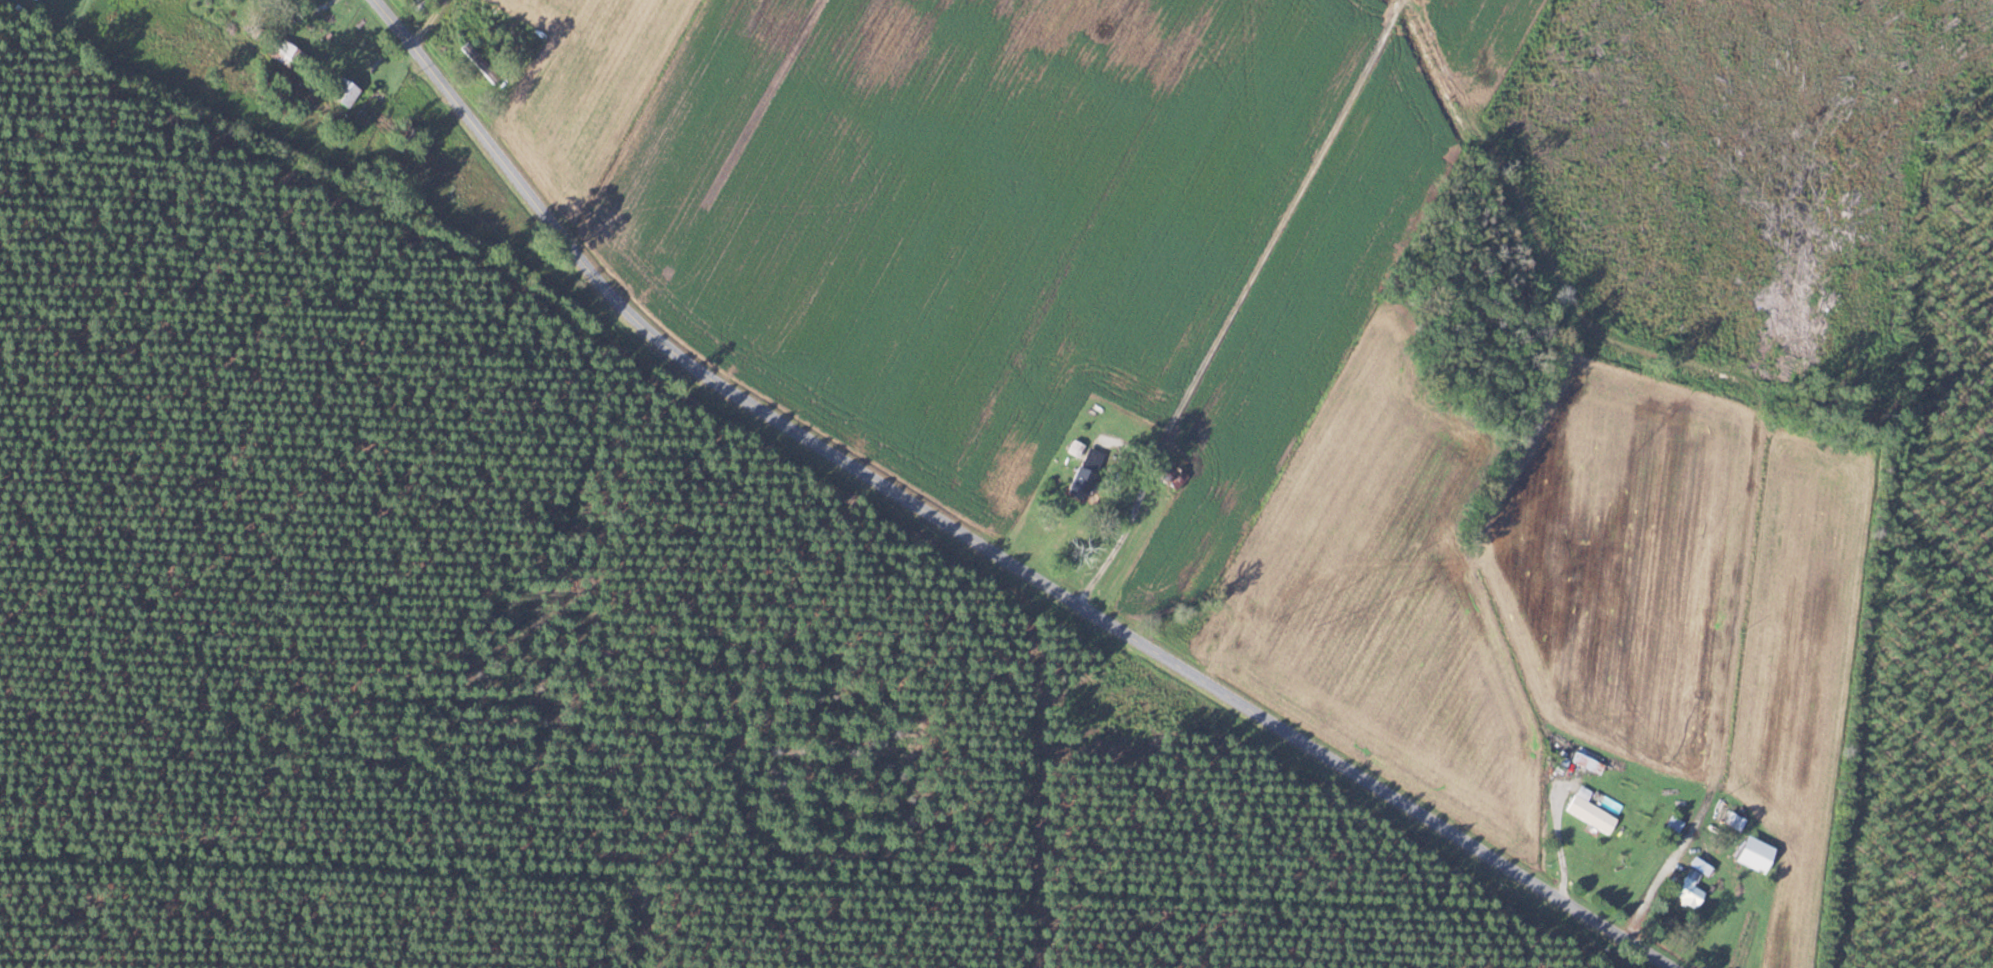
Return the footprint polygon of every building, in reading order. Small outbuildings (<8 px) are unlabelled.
[(430,9),(422,0),(419,0),(410,7),(420,18),(430,9)] [(461,46),(473,66),(481,62),(470,41),(461,46)] [(346,110),(359,91),(338,78),(326,96),(346,110)] [(1079,457),(1084,446),(1074,441),(1069,452),(1079,457)] [(1181,482),(1181,466),(1159,466),(1159,482),(1181,482)] [(1075,489),(1086,498),(1093,489),(1081,481),(1075,489)] [(1599,774),(1603,765),(1575,753),(1571,762),(1599,774)] [(1565,811),(1608,834),(1617,818),(1585,802),(1591,791),(1579,785),(1565,811)] [(1679,833),(1684,822),(1671,816),(1666,827),(1679,833)] [(1698,883),(1703,876),(1690,867),(1671,895),(1692,910),(1707,888),(1698,883)]
